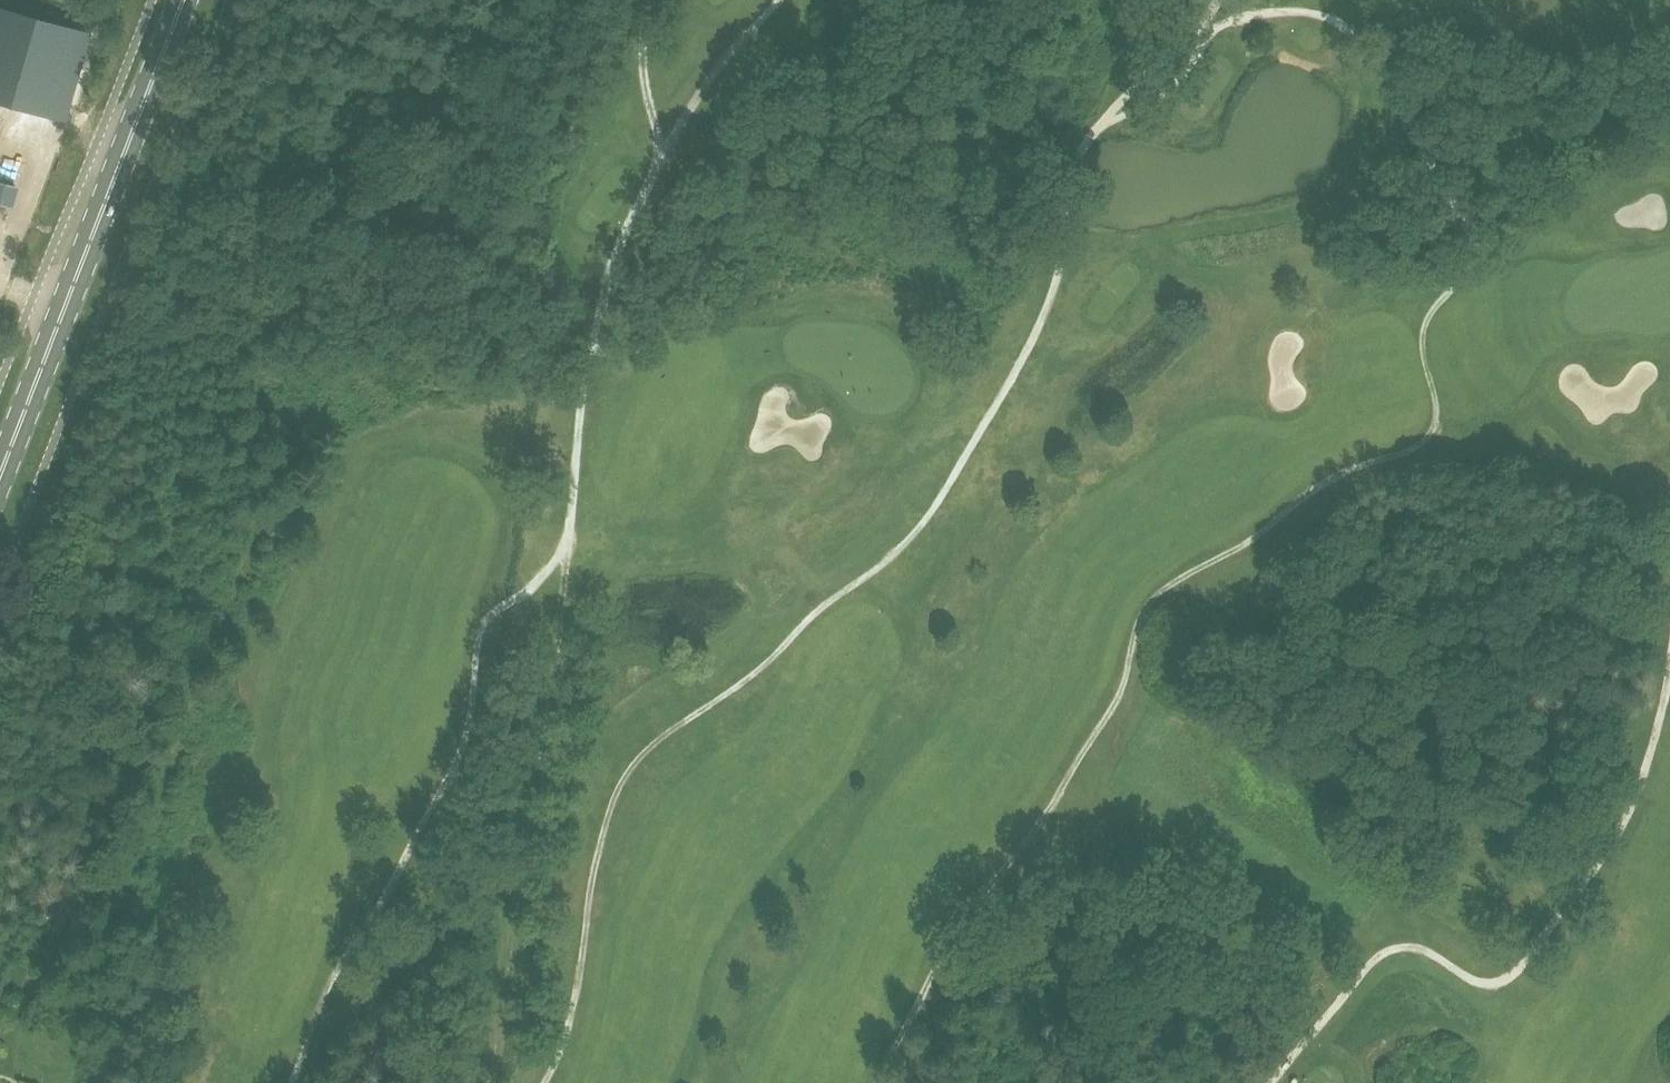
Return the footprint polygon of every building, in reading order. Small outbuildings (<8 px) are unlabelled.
[(15,61),(75,77),(93,14),(41,0),(32,0),(15,61)] [(0,182),(0,201),(11,204),(16,187),(0,182)]
